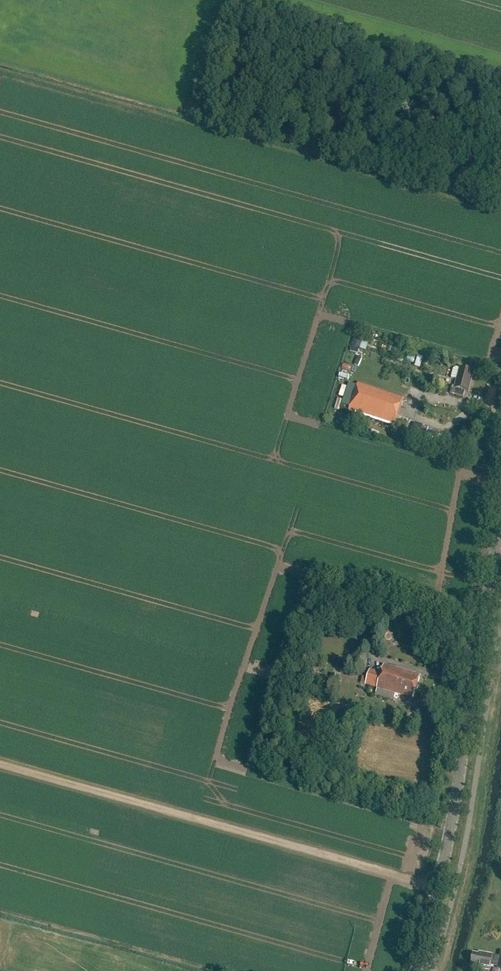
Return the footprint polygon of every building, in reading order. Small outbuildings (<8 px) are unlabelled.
[(360,349),(363,338),(355,336),(352,347),(360,349)] [(454,386),(452,394),(465,398),(466,392),(470,393),(475,373),(461,369),(456,387),(454,386)] [(350,411),(395,426),(404,397),(359,383),(350,411)] [(425,440),(428,427),(415,423),(411,436),(425,440)] [(370,669),(365,685),(403,696),(404,693),(415,696),(421,676),(385,664),(382,673),(370,669)] [(328,688),(336,690),(340,677),(331,674),(328,688)] [(500,956),(493,955),(482,953),(482,955),(474,954),(472,963),(482,964),(481,967),(490,968),(491,965),(499,966),(498,967),(500,968),(500,953),(500,956)]
